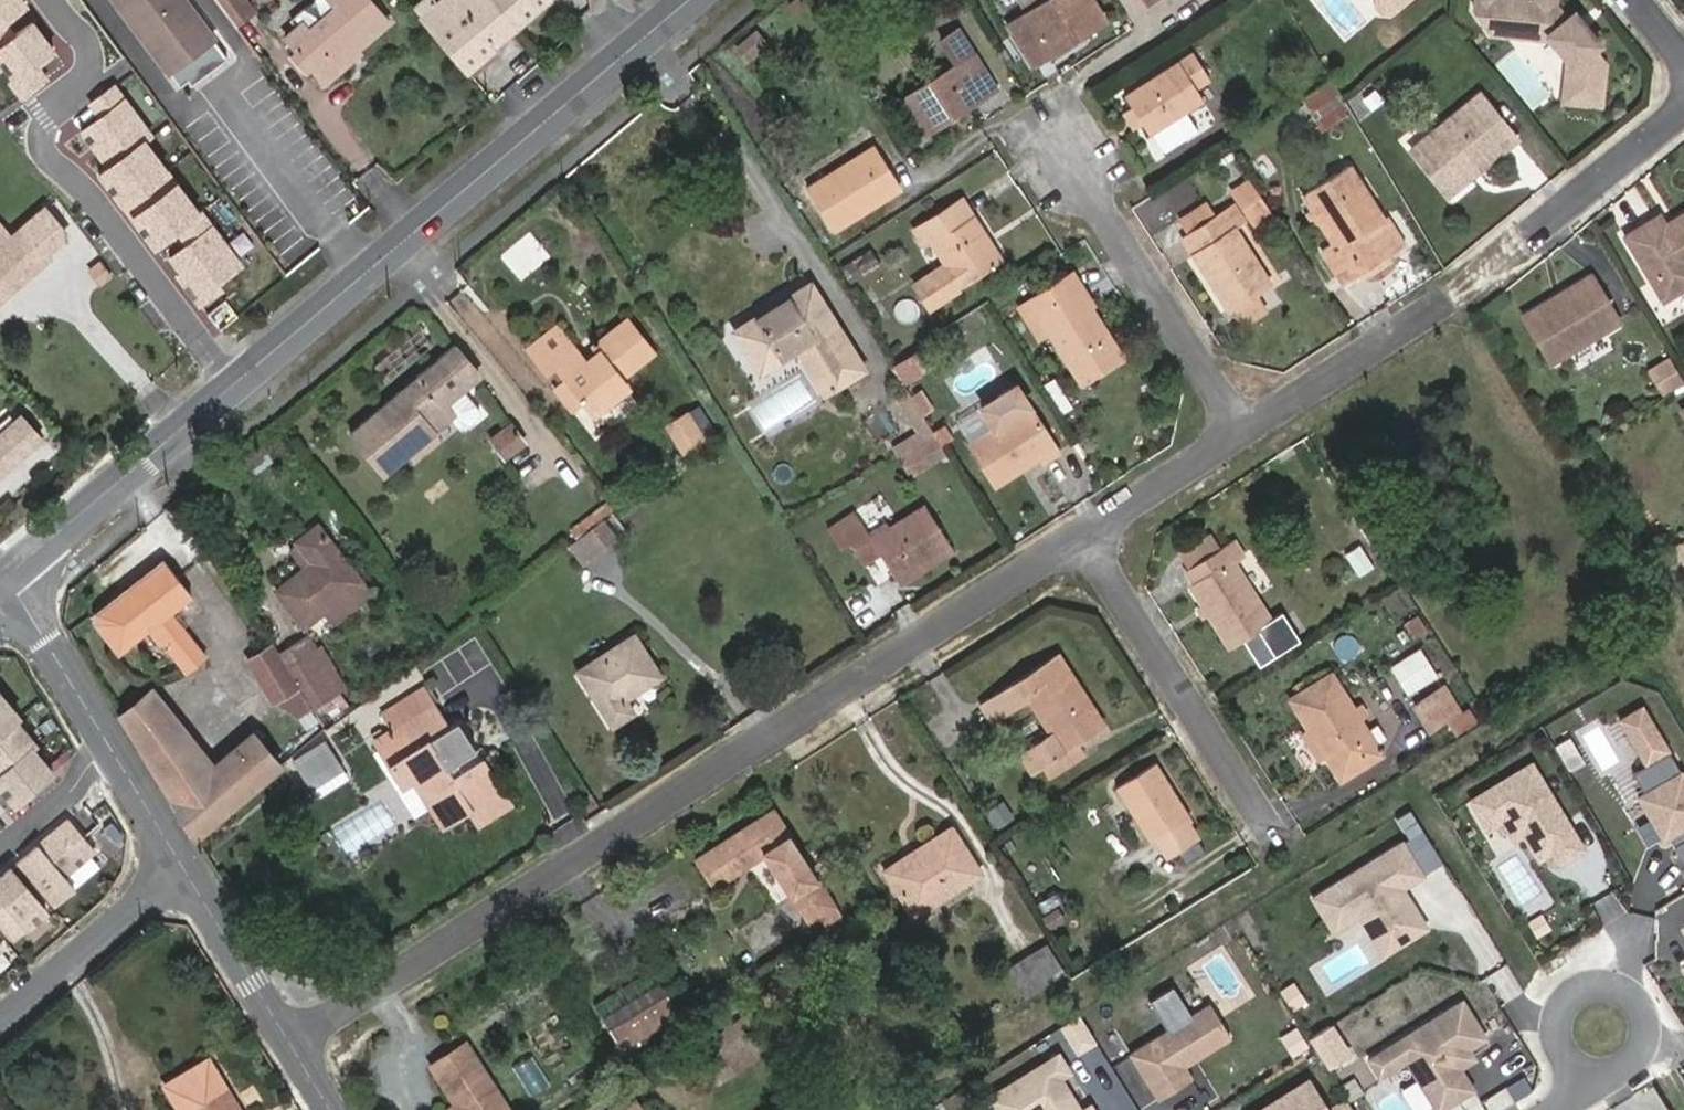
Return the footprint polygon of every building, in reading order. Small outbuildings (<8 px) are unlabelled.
[(14,35),(3,20),(25,3),(23,0),(0,0),(0,45),(14,35)] [(213,36),(187,0),(114,0),(167,72),(181,61),(200,47),(213,36)] [(222,9),(235,0),(216,0),(222,9)] [(256,17),(244,0),(235,0),(222,9),(238,30),(256,17)] [(356,48),(387,21),(370,0),(334,0),(338,4),(306,31),(300,25),(286,36),(296,49),(289,55),(305,75),(311,68),(323,82),(348,60),(344,51),(353,44),(356,48)] [(515,29),(549,0),(442,0),(434,7),(427,0),(423,0),(412,10),(466,72),(515,29)] [(1032,64),(1103,20),(1090,0),(1050,0),(1008,26),(1032,64)] [(1429,0),(1386,0),(1389,4),(1385,8),(1384,17),(1391,25),(1401,25),(1429,0)] [(1600,48),(1577,18),(1567,23),(1557,12),(1557,0),(1540,0),(1540,7),(1497,3),(1497,0),(1477,0),(1476,14),(1495,38),(1537,42),(1537,38),(1548,38),(1574,69),(1571,105),(1598,108),(1603,70),(1591,56),(1600,48)] [(21,96),(46,77),(35,63),(53,50),(32,22),(14,35),(0,45),(0,50),(18,73),(9,80),(21,96)] [(942,43),(956,66),(975,55),(960,31),(942,43)] [(348,60),(359,51),(356,48),(353,44),(344,51),(348,60)] [(181,61),(195,79),(213,64),(200,47),(181,61)] [(1123,96),(1148,136),(1202,102),(1196,90),(1209,81),(1192,53),(1123,96)] [(900,101),(921,134),(996,86),(975,55),(956,66),(900,101)] [(1339,83),(1312,92),(1322,123),(1349,114),(1339,83)] [(178,276),(199,305),(222,287),(218,282),(241,265),(200,211),(198,212),(144,141),(152,135),(114,85),(90,103),(100,117),(81,131),(108,167),(99,174),(154,247),(177,230),(188,245),(170,258),(182,273),(178,276)] [(1488,152),(1492,156),(1512,140),(1475,95),(1407,152),(1441,192),(1488,152)] [(1207,102),(1158,134),(1169,149),(1218,118),(1207,102)] [(833,231),(900,188),(874,149),(807,192),(833,231)] [(1342,282),(1397,248),(1351,171),(1310,196),(1342,249),(1327,259),(1342,282)] [(959,284),(998,260),(961,200),(914,229),(924,244),(931,241),(946,263),(959,284)] [(1183,220),(1192,235),(1218,218),(1209,204),(1183,220)] [(1665,220),(1660,211),(1624,233),(1664,298),(1683,285),(1683,209),(1665,220)] [(3,215),(0,218),(0,293),(3,297),(65,241),(38,211),(17,230),(3,215)] [(1228,307),(1266,283),(1223,215),(1218,218),(1192,235),(1184,239),(1228,307)] [(930,303),(959,284),(946,263),(916,282),(930,303)] [(1523,308),(1549,354),(1615,316),(1589,271),(1523,308)] [(1030,303),(1039,317),(1078,292),(1069,278),(1030,303)] [(826,389),(862,367),(808,285),(735,332),(761,371),(798,347),(826,389)] [(1082,385),(1121,359),(1078,292),(1039,317),(1082,385)] [(551,386),(560,379),(579,404),(645,350),(631,331),(596,358),(601,365),(588,375),(560,339),(531,362),(551,386)] [(351,433),(383,472),(451,415),(464,430),(478,419),(478,412),(460,391),(476,377),(453,348),(351,433)] [(597,427),(631,400),(624,390),(657,365),(645,350),(579,404),(597,427)] [(1037,458),(1041,464),(1056,454),(1012,389),(979,409),(992,431),(970,444),(996,485),(1037,458)] [(0,411),(0,422),(6,428),(21,413),(10,402),(0,411)] [(668,422),(686,452),(712,437),(694,407),(668,422)] [(42,444),(21,417),(0,435),(0,478),(42,444)] [(914,434),(921,444),(935,435),(928,424),(914,434)] [(505,457),(521,443),(507,426),(490,441),(505,457)] [(872,499),(859,506),(872,528),(885,521),(872,499)] [(581,525),(585,530),(571,544),(589,564),(629,527),(606,502),(581,525)] [(899,586),(953,550),(924,506),(872,541),(859,523),(844,533),(865,563),(878,555),(893,577),(899,586)] [(306,627),(362,583),(319,527),(299,542),(315,563),(279,592),(306,627)] [(1683,555),(1683,535),(1674,541),(1683,555)] [(1256,631),(1269,622),(1231,562),(1241,555),(1231,540),(1184,570),(1194,585),(1191,587),(1230,648),(1256,631)] [(864,564),(878,586),(893,577),(878,555),(865,563),(864,564)] [(184,675),(206,657),(170,613),(189,597),(161,561),(94,614),(92,624),(118,654),(145,632),(157,646),(160,646),(184,675)] [(1282,614),(1269,622),(1256,631),(1273,656),(1299,640),(1282,614)] [(1413,638),(1426,630),(1416,614),(1402,622),(1413,638)] [(279,655),(287,669),(319,650),(310,636),(279,655)] [(623,700),(658,677),(633,637),(577,672),(611,725),(630,713),(623,700)] [(271,702),(293,690),(269,647),(247,660),(271,702)] [(319,650),(287,669),(298,687),(311,707),(326,730),(349,711),(336,691),(345,685),(322,648),(319,650)] [(1409,675),(1429,663),(1420,649),(1400,662),(1409,675)] [(1032,773),(1106,725),(1069,667),(1066,667),(1057,655),(1013,683),(1025,701),(1046,735),(1019,752),(1032,773)] [(1340,778),(1379,753),(1329,674),(1290,700),(1340,778)] [(979,704),(991,724),(1025,701),(1013,683),(979,704)] [(293,690),(271,702),(295,716),(311,707),(298,687),(293,690)] [(1429,728),(1455,712),(1440,688),(1414,705),(1429,728)] [(451,821),(468,811),(474,820),(505,800),(456,726),(446,732),(420,693),(381,718),(391,734),(373,746),(403,791),(419,780),(428,794),(431,792),(451,821)] [(251,736),(210,771),(147,694),(121,717),(196,840),(280,769),(251,736)] [(13,801),(51,768),(30,744),(33,741),(13,717),(16,714),(0,695),(0,786),(13,801)] [(1641,707),(1619,720),(1646,765),(1632,774),(1644,794),(1638,798),(1663,840),(1672,834),(1678,844),(1673,846),(1683,864),(1683,779),(1641,707)] [(1450,722),(1455,731),(1471,720),(1466,711),(1450,722)] [(324,742),(297,761),(313,786),(340,768),(324,742)] [(1582,848),(1531,763),(1471,799),(1488,827),(1502,818),(1514,837),(1523,832),(1535,852),(1547,844),(1558,862),(1582,848)] [(1186,819),(1189,817),(1155,764),(1115,790),(1149,843),(1153,841),(1164,859),(1198,838),(1186,819)] [(439,828),(451,821),(431,792),(428,794),(421,799),(439,828)] [(474,820),(478,826),(509,806),(505,800),(474,820)] [(710,888),(747,864),(743,858),(759,848),(763,854),(807,921),(820,913),(833,905),(806,863),(801,866),(797,858),(801,856),(772,812),(693,862),(710,888)] [(69,820),(19,862),(55,905),(74,888),(64,876),(95,851),(69,820)] [(1425,820),(1409,829),(1432,869),(1448,861),(1425,820)] [(978,872),(950,830),(889,868),(919,910),(978,872)] [(1403,888),(1423,875),(1402,842),(1313,898),(1333,931),(1359,915),(1372,935),(1390,924),(1402,944),(1427,928),(1410,901),(1408,902),(1402,893),(1403,888)] [(743,858),(747,864),(763,854),(759,848),(743,858)] [(806,863),(801,856),(797,858),(801,866),(806,863)] [(913,913),(919,910),(889,868),(886,870),(913,913)] [(10,869),(0,878),(0,925),(13,940),(46,912),(10,869)] [(1671,898),(1683,924),(1683,892),(1671,898)] [(820,913),(826,921),(839,914),(833,905),(820,913)] [(1052,949),(1015,972),(1033,1002),(1071,979),(1052,949)] [(650,970),(594,1005),(609,1029),(666,994),(650,970)] [(609,1029),(619,1047),(677,1011),(666,994),(609,1029)] [(1469,1049),(1486,1038),(1462,1001),(1369,1059),(1379,1076),(1406,1059),(1437,1109),(1440,1109),(1469,1092),(1456,1071),(1475,1059),(1469,1049)] [(1195,1059),(1230,1037),(1210,1005),(1130,1054),(1159,1100),(1191,1079),(1183,1067),(1186,1065),(1184,1062),(1190,1058),(1195,1059)] [(1096,1042),(1079,1015),(1063,1025),(1080,1052),(1096,1042)] [(1332,1066),(1356,1053),(1338,1022),(1315,1036),(1332,1066)] [(729,1028),(697,1049),(708,1064),(739,1045),(729,1028)] [(467,1042),(434,1064),(459,1103),(450,1109),(512,1109),(467,1042)] [(708,1064),(718,1080),(749,1061),(739,1045),(708,1064)] [(1060,1077),(1070,1071),(1059,1054),(988,1098),(995,1109),(1018,1109),(1031,1102),(1036,1109),(1081,1109),(1060,1077)] [(208,1062),(167,1086),(181,1109),(236,1109),(208,1062)] [(1345,1097),(1327,1109),(1307,1078),(1257,1109),(1353,1109),(1345,1097)]
